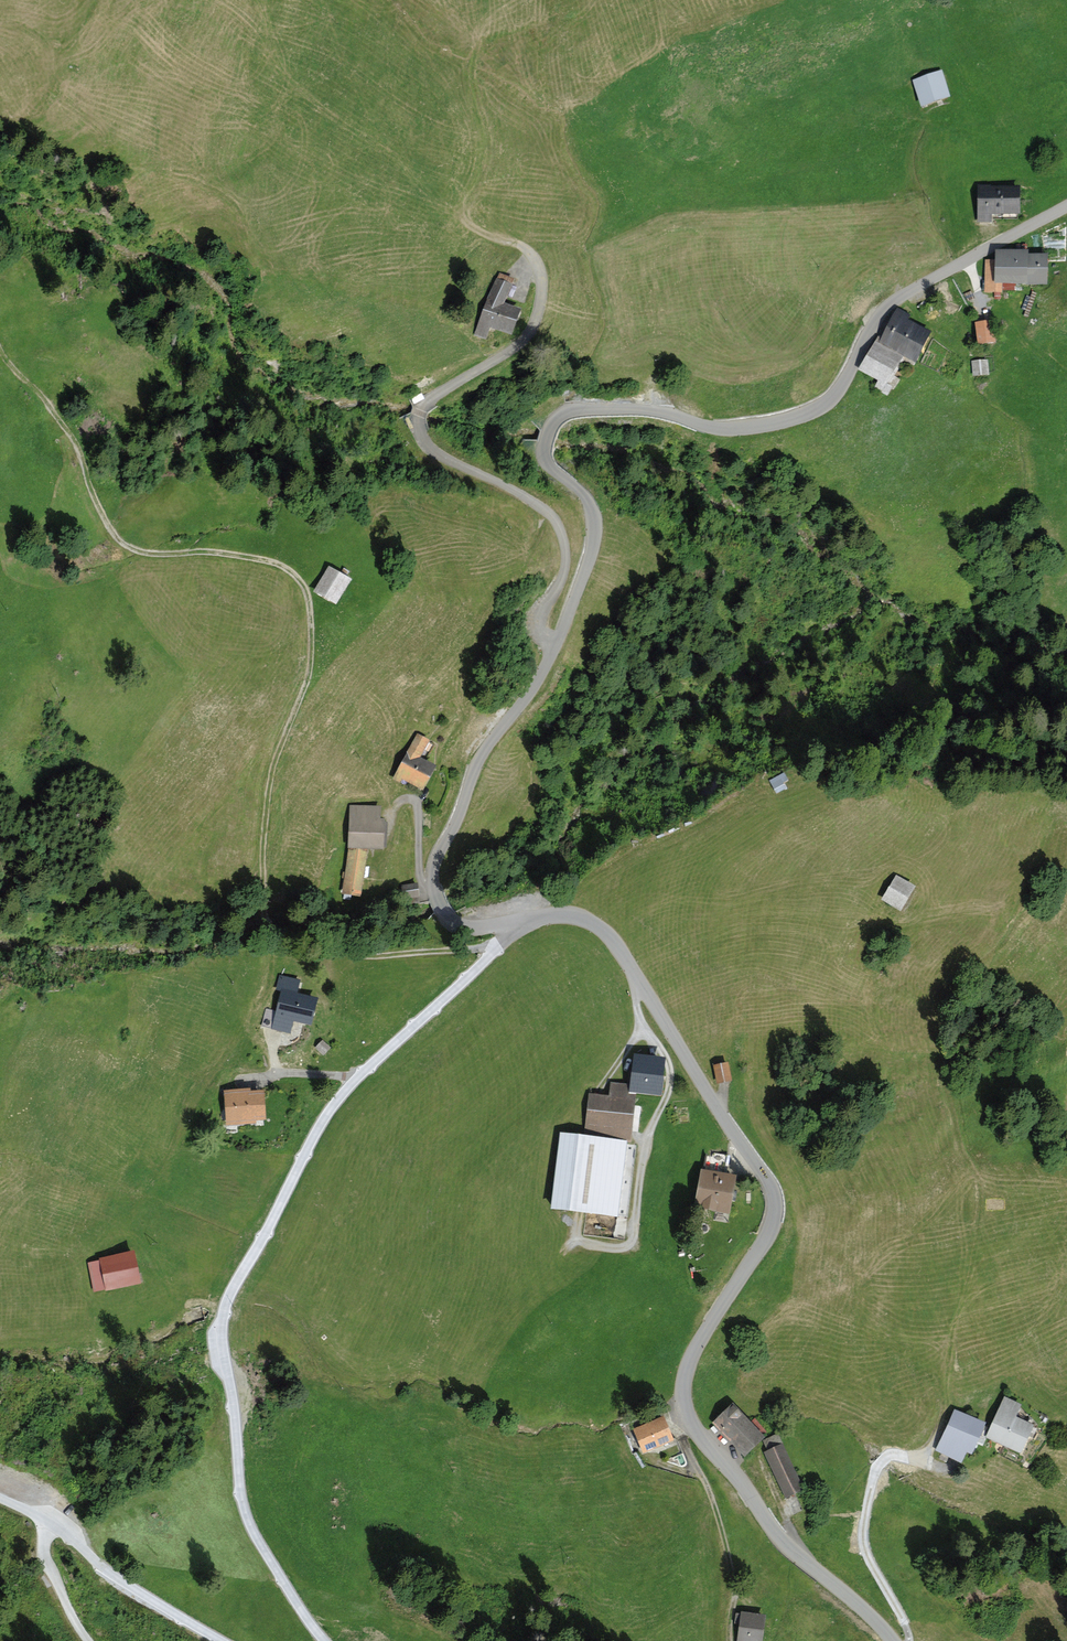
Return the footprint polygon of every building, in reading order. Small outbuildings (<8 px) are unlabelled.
[(941,72),(911,83),(921,111),(951,100),(941,72)] [(1022,188),(978,187),(977,224),(992,224),(992,219),(1021,219),(1022,188)] [(995,261),(985,261),(984,295),(1002,295),(1002,288),(1048,288),(1048,257),(1029,257),(1029,253),(995,253),(995,261)] [(515,278),(500,272),(486,298),(473,335),(486,339),(490,326),(512,334),(521,308),(504,302),(515,278)] [(882,337),(879,341),(903,354),(915,360),(931,330),(908,318),(911,314),(898,307),(882,337)] [(991,319),(975,322),(979,344),(996,341),(991,319)] [(903,354),(879,341),(882,337),(879,335),(860,368),(879,379),(874,389),(887,396),(893,385),(888,382),(903,354)] [(989,359),(972,360),(973,375),(990,374),(989,359)] [(909,375),(900,371),(896,380),(905,384),(909,375)] [(329,565),(314,591),(336,604),(352,578),(329,565)] [(432,739),(417,731),(393,777),(400,781),(402,778),(424,790),(438,764),(423,755),(432,739)] [(769,769),(774,778),(789,770),(784,761),(769,769)] [(381,806),(350,805),(349,847),(368,847),(384,847),(384,818),(381,818),(381,806)] [(368,847),(349,847),(342,893),(361,895),(368,847)] [(915,886),(896,875),(881,900),(901,911),(915,886)] [(420,897),(418,882),(401,885),(403,899),(420,897)] [(301,979),(279,974),(276,990),(281,991),(276,1011),(266,1009),(262,1026),(291,1033),(294,1021),(312,1025),(319,997),(298,992),(301,979)] [(293,1053),(283,1059),(288,1068),(298,1062),(293,1053)] [(666,1056),(634,1054),(631,1084),(631,1092),(636,1092),(663,1095),(666,1056)] [(729,1061),(713,1064),(717,1083),(732,1080),(729,1061)] [(609,1095),(589,1092),(584,1135),(628,1140),(631,1140),(636,1092),(631,1092),(631,1084),(611,1082),(609,1095)] [(250,1087),(224,1089),(227,1125),(256,1123),(256,1120),(266,1119),(264,1089),(250,1090),(250,1087)] [(584,1135),(560,1131),(551,1208),(619,1215),(628,1140),(584,1135)] [(703,1168),(700,1167),(694,1207),(731,1213),(733,1201),(737,1174),(724,1171),(727,1155),(713,1152),(712,1156),(705,1155),(703,1168)] [(134,1250),(99,1257),(100,1260),(88,1263),(94,1291),(105,1288),(106,1291),(142,1283),(134,1250)] [(1022,1404),(1005,1396),(986,1436),(1022,1453),(1035,1424),(1017,1416),(1022,1404)] [(733,1402),(712,1422),(745,1456),(766,1436),(733,1402)] [(987,1422),(954,1407),(934,1450),(961,1462),(966,1451),(972,1454),(987,1422)] [(664,1415),(633,1428),(644,1452),(675,1439),(664,1415)] [(768,1450),(764,1451),(786,1498),(805,1489),(778,1433),(763,1440),(768,1450)] [(741,1610),(737,1640),(763,1640),(767,1613),(741,1610)]
